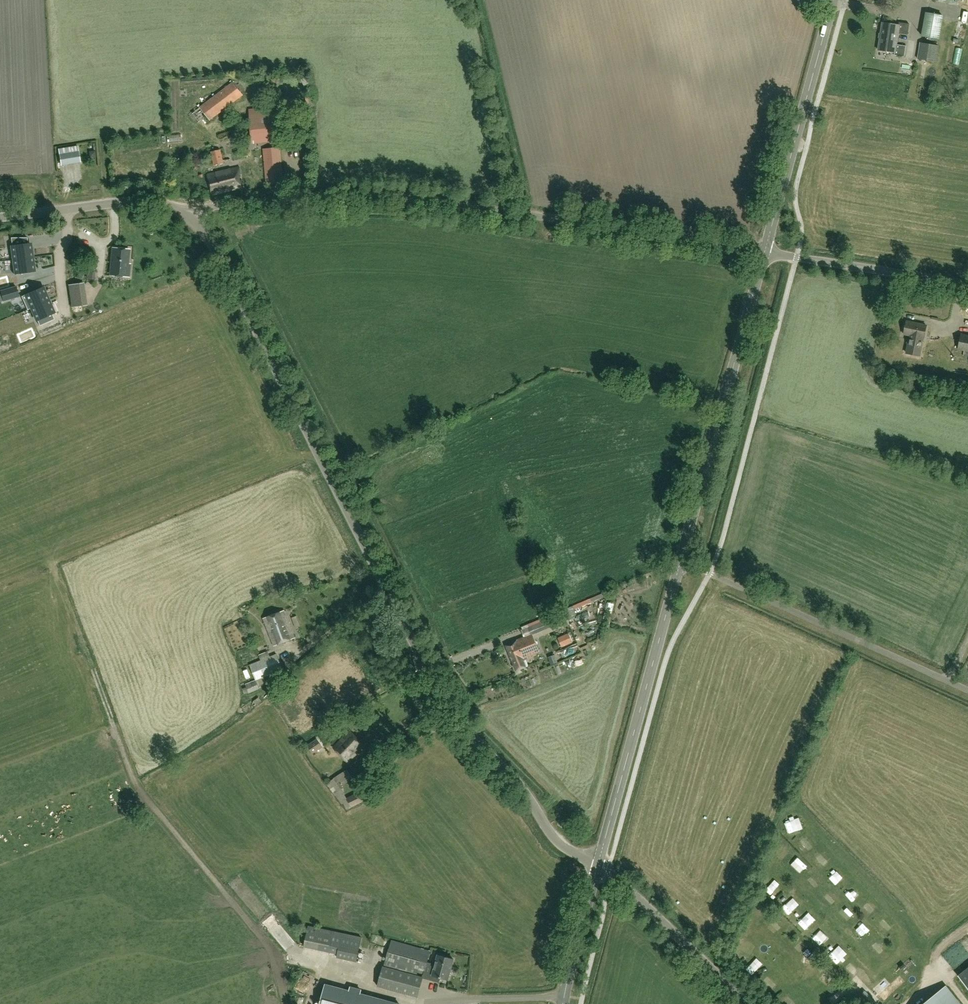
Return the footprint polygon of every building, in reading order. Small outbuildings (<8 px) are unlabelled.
[(926,7),(921,33),(932,35),(933,29),(938,30),(942,10),(926,7)] [(967,39),(967,23),(958,21),(956,41),(967,42),(967,39)] [(908,35),(909,24),(899,22),(899,25),(883,22),(878,50),(895,53),(894,55),(904,57),(906,46),(896,44),(898,33),(908,35)] [(924,35),(921,52),(936,55),(939,38),(924,35)] [(962,56),(962,42),(954,42),(953,56),(962,56)] [(306,85),(311,82),(308,74),(302,76),(306,85)] [(210,120),(243,95),(233,82),(200,107),(210,120)] [(252,143),(284,140),(281,106),(249,109),(252,143)] [(59,165),(82,161),(79,146),(57,150),(59,165)] [(267,185),(283,183),(280,147),(263,149),(267,185)] [(213,165),(224,162),(221,149),(211,152),(213,165)] [(238,181),(237,176),(241,174),(240,167),(208,175),(212,195),(243,187),(242,180),(238,181)] [(11,237),(14,259),(14,260),(32,257),(30,243),(28,244),(27,238),(11,237)] [(129,250),(113,248),(111,275),(128,276),(130,264),(128,264),(129,250)] [(14,260),(14,259),(12,260),(14,274),(34,271),(32,257),(14,260)] [(71,285),(73,298),(85,296),(83,283),(71,285)] [(16,287),(1,291),(3,301),(19,296),(16,287)] [(32,308),(32,307),(48,300),(42,287),(22,296),(27,310),(32,308)] [(32,307),(32,308),(40,326),(54,319),(52,314),(54,313),(48,300),(32,307)] [(924,338),(927,325),(906,321),(904,334),(909,335),(907,343),(908,343),(906,353),(920,356),(923,338),(924,338)] [(961,334),(958,349),(967,351),(967,335),(961,334)] [(529,627),(532,635),(568,620),(565,613),(563,609),(527,624),(529,627)] [(274,646),(295,638),(284,610),(263,618),(274,646)] [(563,645),(574,642),(571,632),(560,636),(563,645)] [(539,650),(533,636),(520,641),(520,639),(506,645),(516,670),(528,665),(524,656),(539,650)] [(261,661),(250,665),(256,680),(264,677),(283,669),(277,654),(270,657),(261,661)] [(256,680),(245,684),(247,687),(249,692),(249,693),(260,689),(259,686),(256,680)] [(349,762),(366,745),(350,730),(334,748),(349,762)] [(313,753),(322,747),(317,739),(308,746),(313,753)] [(347,769),(333,778),(337,783),(339,782),(341,781),(342,783),(352,777),(347,769)] [(365,789),(347,797),(351,807),(370,798),(365,789)] [(786,819),(789,831),(795,829),(792,817),(786,819)] [(804,848),(812,842),(805,835),(798,841),(804,848)] [(786,852),(794,848),(789,837),(781,841),(786,852)] [(793,862),(800,869),(807,862),(799,855),(793,862)] [(828,874),(837,883),(848,873),(839,864),(828,874)] [(816,870),(808,877),(817,886),(825,880),(816,870)] [(857,881),(851,887),(858,894),(864,888),(857,881)] [(853,900),(858,896),(850,887),(846,891),(853,900)] [(780,903),(788,911),(796,903),(789,895),(780,903)] [(847,902),(839,909),(848,920),(857,913),(847,902)] [(808,926),(812,917),(802,913),(798,922),(808,926)] [(774,920),(785,927),(788,921),(777,915),(774,920)] [(877,926),(884,932),(891,924),(884,918),(877,926)] [(866,936),(873,927),(862,919),(855,928),(866,936)] [(309,925),(304,947),(338,955),(337,958),(358,962),(363,937),(309,925)] [(823,944),(829,937),(820,930),(814,937),(823,944)] [(802,953),(809,941),(802,937),(795,948),(802,953)] [(392,941),(386,963),(423,973),(426,962),(429,951),(392,941)] [(830,954),(838,962),(845,955),(838,947),(830,954)] [(813,961),(815,954),(808,952),(806,959),(813,961)] [(426,962),(423,973),(426,976),(432,978),(431,980),(439,982),(440,977),(448,979),(454,959),(438,955),(435,966),(431,965),(431,963),(426,962)] [(902,966),(910,976),(918,970),(910,960),(902,966)] [(851,972),(853,963),(845,962),(844,971),(851,972)] [(383,966),(378,986),(418,997),(423,978),(423,977),(385,967),(383,966)] [(958,975),(967,988),(967,968),(958,975)] [(882,995),(887,1000),(908,982),(902,976),(882,995)] [(767,984),(773,987),(776,981),(770,978),(767,984)] [(320,1003),(398,1003),(360,994),(349,991),(325,985),(320,1003)] [(946,985),(922,1003),(960,1003),(946,985)]
